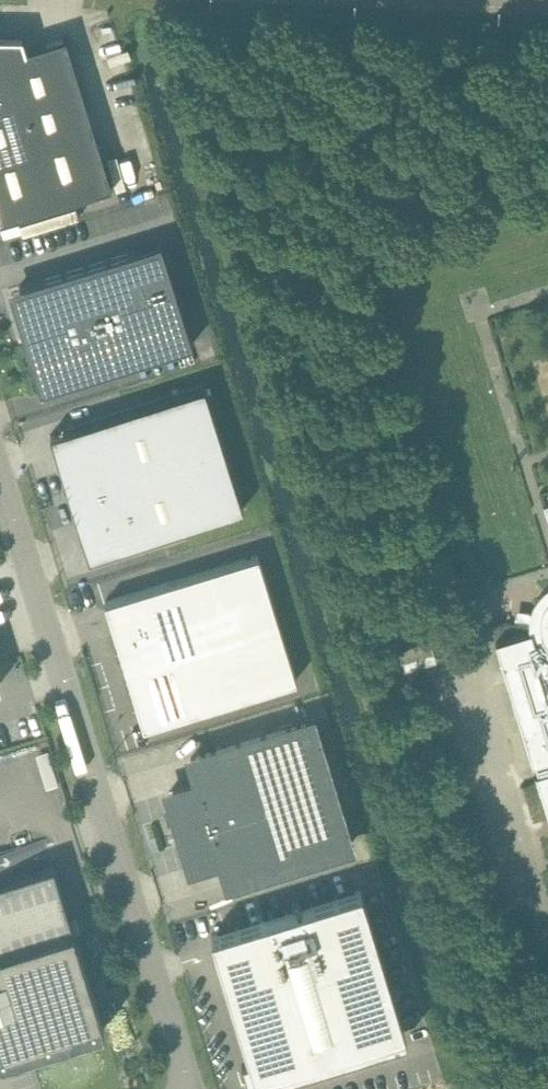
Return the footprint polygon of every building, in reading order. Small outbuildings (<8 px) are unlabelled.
[(0,37),(0,221),(112,186),(66,37),(25,49),(22,37),(0,37)] [(193,345),(161,242),(19,286),(35,335),(24,339),(40,391),(193,345)] [(204,386),(62,431),(63,434),(64,434),(102,554),(243,509),(204,386)] [(258,555),(118,598),(129,632),(116,636),(139,712),(152,708),(156,723),(296,680),(258,555)] [(544,591),(540,596),(536,601),(533,607),(531,613),(530,620),(529,626),(530,633),(496,643),(533,765),(535,765),(538,774),(536,775),(547,815),(547,588),(544,591)] [(229,883),(350,846),(311,721),(191,758),(198,783),(168,792),(173,808),(169,809),(173,822),(167,824),(167,826),(177,822),(191,867),(221,858),(229,883)] [(17,1015),(25,1040),(51,1033),(101,1017),(45,838),(0,852),(0,1021),(17,1015)] [(211,935),(255,1077),(405,1031),(361,889),(211,935)]
